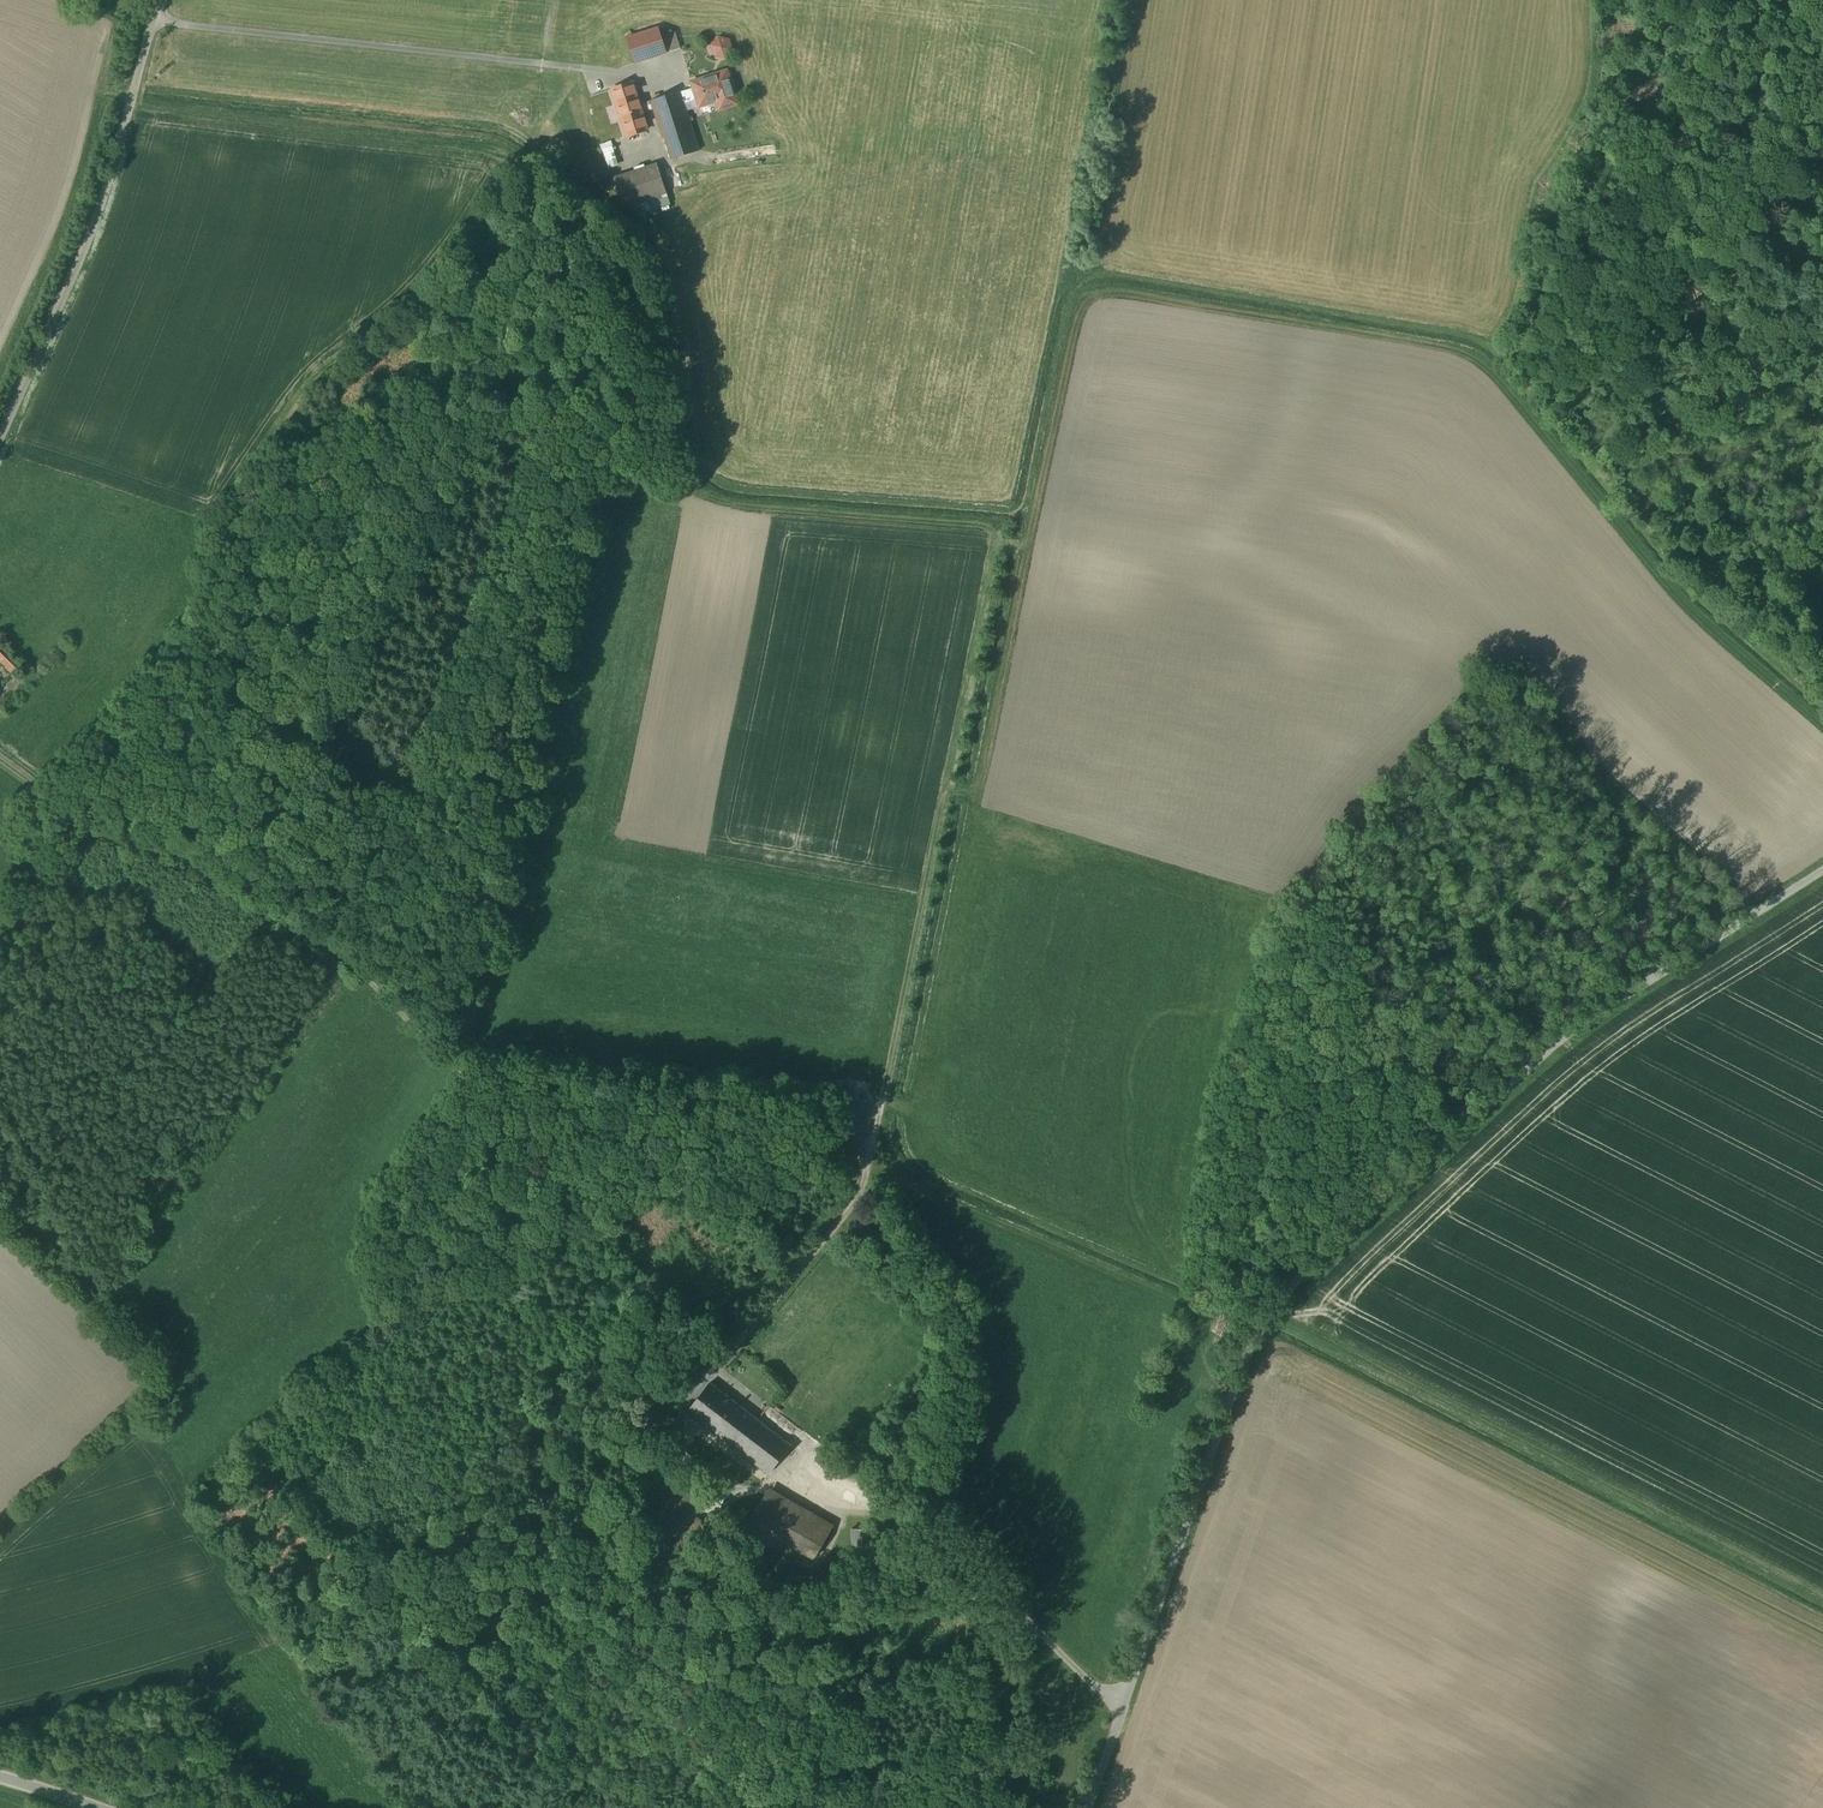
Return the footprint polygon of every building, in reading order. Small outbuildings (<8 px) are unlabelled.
[(654,28),(623,38),(632,64),(676,50),(670,32),(657,37),(654,28)] [(725,38),(714,36),(707,43),(710,54),(721,58),(728,50),(725,38)] [(727,76),(690,88),(692,94),(696,106),(699,114),(722,106),(725,113),(738,109),(727,76)] [(644,131),(629,85),(609,92),(624,137),(644,131)] [(669,166),(699,156),(684,110),(696,106),(692,94),(651,107),(669,166)] [(600,143),(604,168),(614,166),(610,142),(600,143)] [(670,195),(657,154),(614,168),(624,197),(644,190),(648,203),(670,195)] [(7,674),(16,665),(0,649),(0,667),(7,674)] [(709,1383),(688,1410),(728,1441),(749,1413),(709,1383)] [(791,1446),(749,1413),(728,1441),(770,1473),(791,1446)] [(828,1525),(763,1492),(741,1535),(771,1550),(776,1540),(811,1558),(828,1525)]
